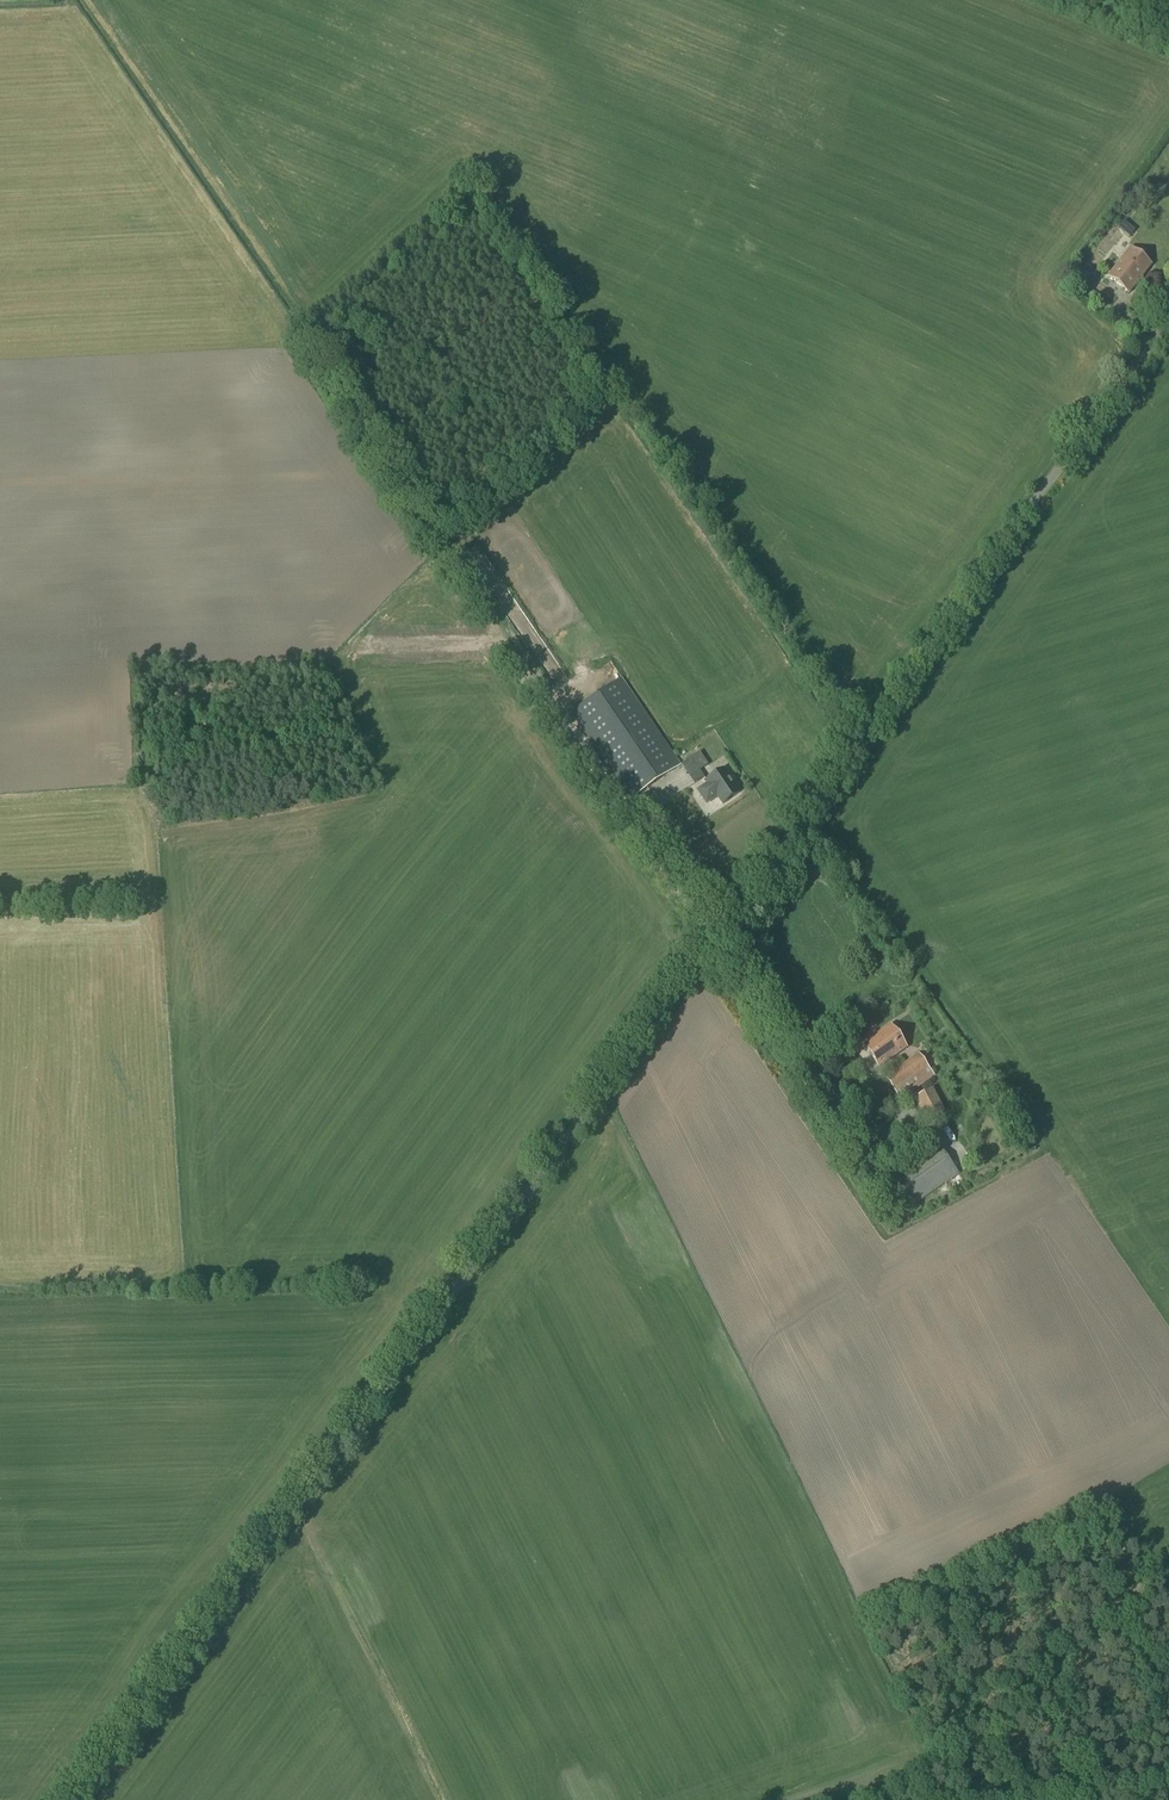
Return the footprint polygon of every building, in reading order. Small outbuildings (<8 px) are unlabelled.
[(1130,248),(1107,277),(1128,294),(1151,265),(1130,248)] [(1079,291),(1091,276),(1079,267),(1067,282),(1079,291)] [(631,799),(680,765),(621,679),(572,712),(631,799)] [(723,804),(739,793),(723,770),(707,781),(708,783),(698,791),(706,804),(713,799),(713,798),(716,795),(723,804)] [(878,1067),(906,1047),(891,1026),(863,1046),(878,1067)] [(899,1101),(935,1077),(918,1054),(884,1077),(899,1101)] [(934,1087),(918,1098),(933,1121),(950,1110),(934,1087)] [(911,1208),(957,1176),(934,1143),(889,1175),(911,1208)]
